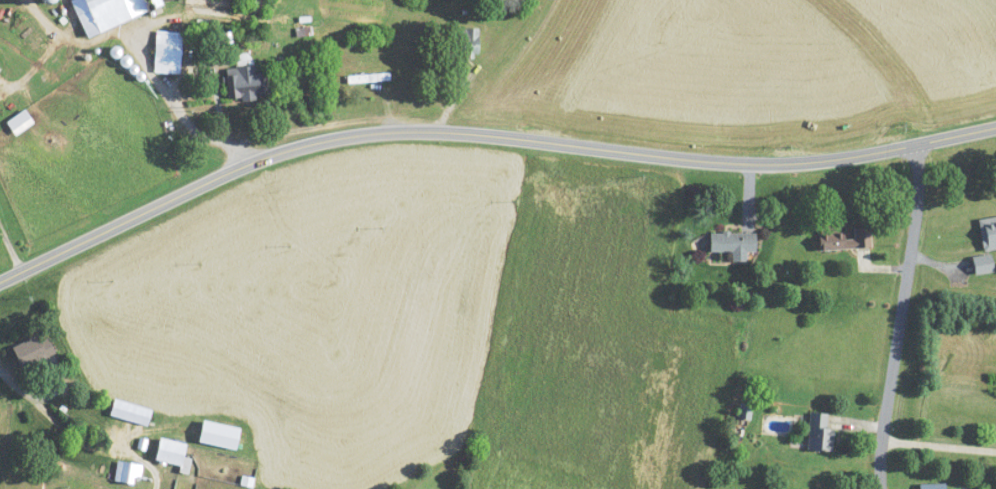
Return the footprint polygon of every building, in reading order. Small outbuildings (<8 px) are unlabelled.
[(162,7),(159,0),(70,0),(86,39),(162,7)] [(458,29),(458,57),(479,57),(479,29),(458,29)] [(154,74),(180,75),(181,33),(155,32),(154,74)] [(267,74),(259,74),(259,68),(230,68),(230,101),(267,101),(267,74)] [(347,75),(347,84),(389,84),(389,75),(347,75)] [(13,136),(33,125),(25,111),(5,122),(13,136)] [(982,250),(995,248),(995,217),(978,219),(982,250)] [(871,249),(871,227),(819,227),(820,249),(871,249)] [(756,232),(710,232),(710,252),(756,252),(756,232)] [(974,274),(993,272),(992,255),(973,257),(974,274)] [(40,342),(37,336),(12,347),(21,368),(55,354),(48,338),(40,342)] [(147,426),(152,410),(114,399),(109,415),(147,426)] [(833,449),(833,429),(827,429),(827,412),(808,412),(808,449),(833,449)] [(154,460),(181,467),(186,444),(160,437),(154,460)] [(133,485),(135,477),(140,478),(143,466),(118,459),(113,480),(133,485)]
